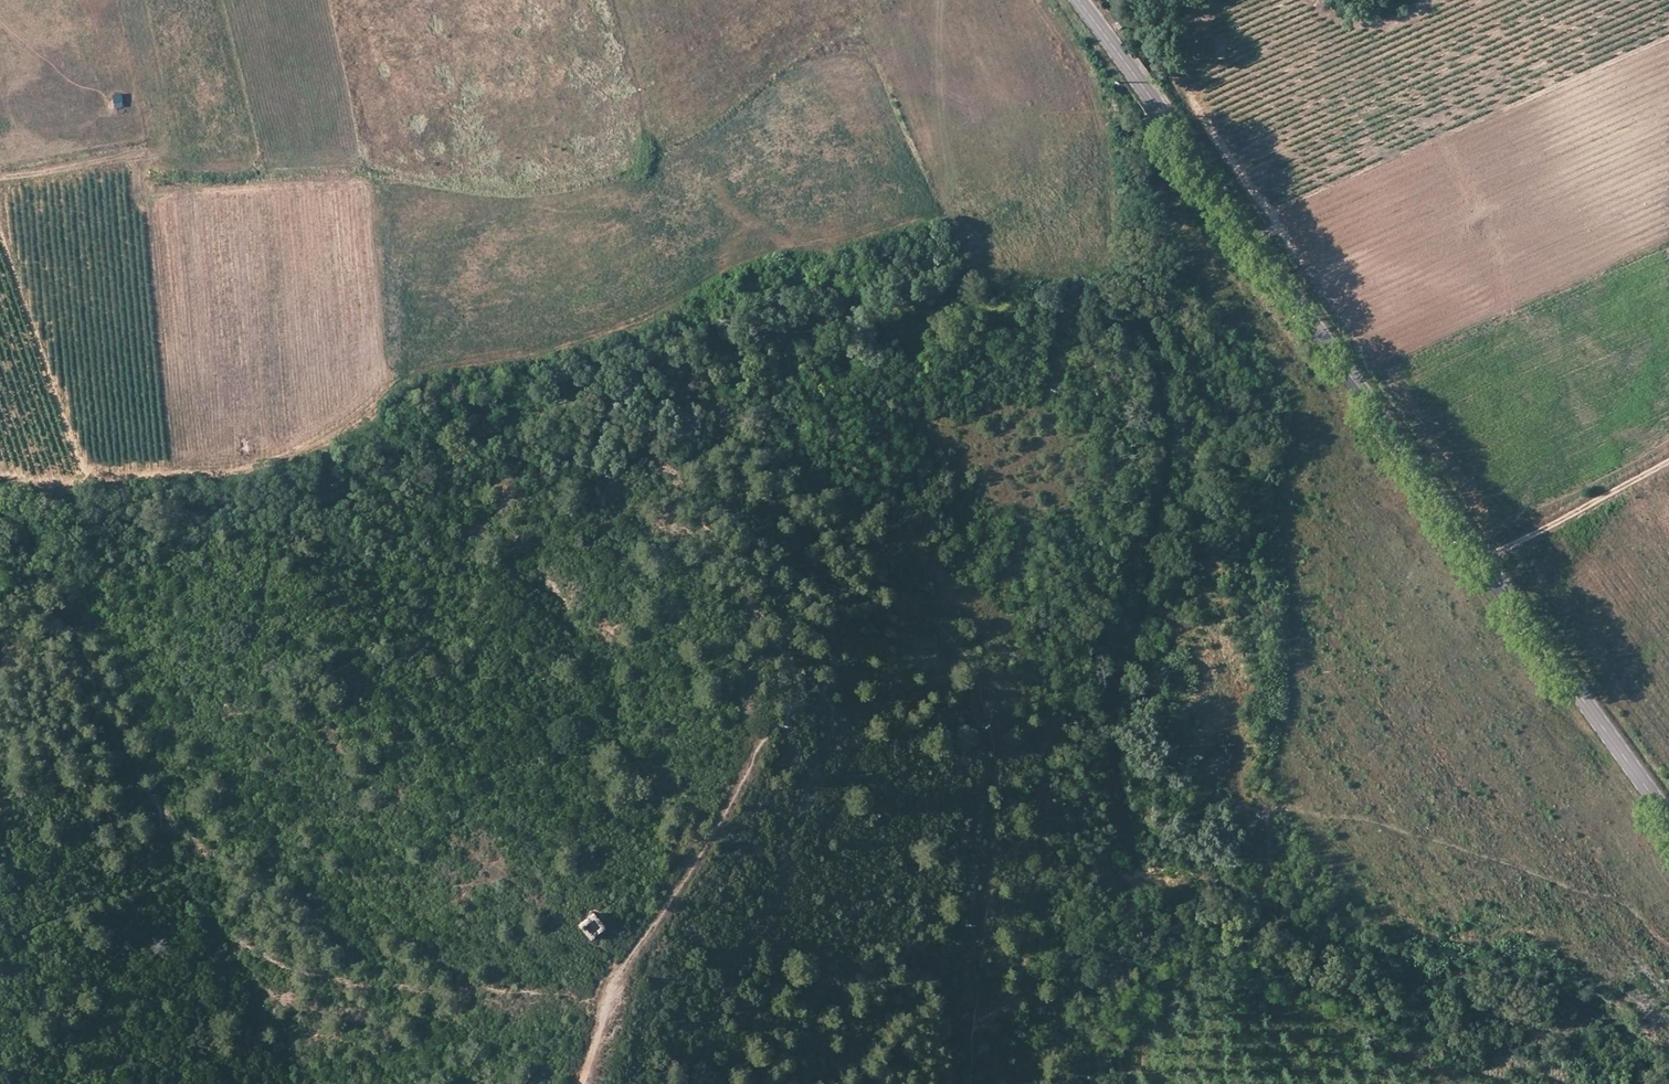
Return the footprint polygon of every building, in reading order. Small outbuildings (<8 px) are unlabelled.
[(122,92),(110,92),(111,106),(122,106),(122,92)] [(591,910),(576,922),(588,939),(604,927),(591,910)]
